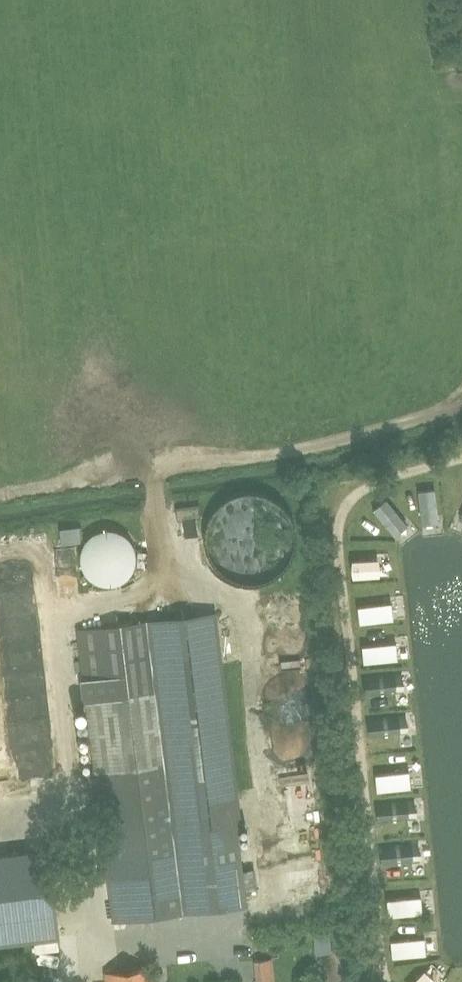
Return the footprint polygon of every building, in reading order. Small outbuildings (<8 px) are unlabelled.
[(293,552),(296,538),(294,524),(287,511),(277,501),(264,494),(250,492),(235,494),(223,500),(212,510),(206,523),(203,537),(205,552),(212,565),(222,575),(235,582),(249,584),(263,582),(276,575),(287,565),(293,552)] [(384,496),(368,504),(385,535),(401,526),(384,496)] [(126,574),(131,565),(133,555),(131,545),(125,536),(117,530),(106,528),(96,530),(88,536),(82,545),(80,555),(82,565),(88,574),(96,580),(107,582),(117,580),(126,574)] [(371,574),(370,556),(342,558),(343,576),(371,574)] [(352,621),(386,619),(385,601),(351,603),(352,621)] [(77,629),(86,701),(108,877),(114,922),(247,905),(237,827),(241,827),(214,612),(156,619),(77,629)] [(356,661),(390,660),(390,643),(355,643),(356,661)] [(356,695),(397,692),(396,667),(355,670),(356,695)] [(362,736),(406,733),(405,713),(361,716),(362,736)] [(368,771),(368,788),(403,788),(403,770),(368,771)] [(370,819),(412,819),(412,796),(370,795),(370,819)] [(414,837),(374,839),(376,863),(415,862),(414,837)] [(60,938),(55,886),(66,885),(64,870),(47,872),(44,846),(0,851),(0,945),(60,938)] [(414,895),(380,897),(381,915),(415,913),(414,895)] [(418,936),(384,939),(385,956),(419,954),(418,936)] [(32,981),(53,981),(58,957),(38,952),(32,981)] [(270,956),(251,957),(252,981),(271,981),(270,956)] [(430,981),(415,968),(403,981),(429,981),(430,981)] [(105,972),(106,981),(150,981),(149,969),(105,972)]
